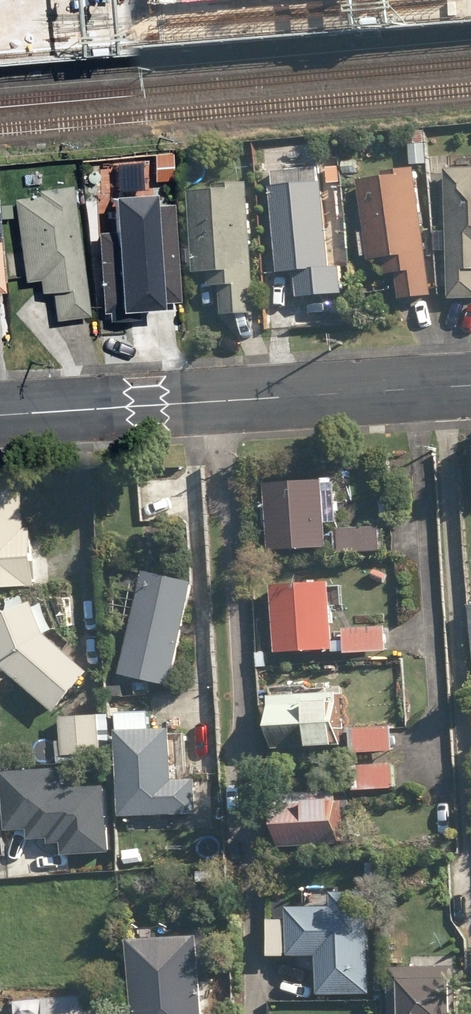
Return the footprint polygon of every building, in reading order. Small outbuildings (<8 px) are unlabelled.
[(422,146),(414,147),(415,165),(432,165),(431,133),(422,133),(422,146)] [(155,155),(155,171),(171,170),(170,155),(155,155)] [(346,161),(347,174),(364,173),(363,159),(346,161)] [(302,273),(304,300),(350,296),(347,269),(338,270),(330,184),(325,185),(323,167),(278,172),(279,189),(276,190),(284,275),(302,273)] [(456,301),(470,300),(470,169),(453,170),(456,301)] [(404,276),(407,301),(437,297),(421,171),(391,175),(392,180),(366,183),(377,262),(390,261),(392,277),(404,276)] [(226,287),(228,318),(264,316),(255,184),(220,186),(220,191),(196,193),(201,275),(216,274),(217,288),(226,287)] [(54,295),(58,323),(92,318),(74,188),(40,193),(40,197),(15,200),(22,255),(4,258),(7,280),(26,277),(26,283),(40,281),(43,297),(54,295)] [(335,193),(335,204),(347,203),(346,192),(335,193)] [(99,234),(105,312),(161,308),(161,305),(183,303),(179,251),(157,253),(154,206),(110,210),(112,234),(99,234)] [(274,486),(278,553),(337,549),(334,507),(341,506),(340,493),(333,493),(332,482),(274,486)] [(0,488),(0,583),(39,581),(35,523),(30,523),(28,486),(0,488)] [(344,531),(345,556),(388,554),(387,529),(344,531)] [(253,552),(254,567),(264,566),(264,552),(253,552)] [(124,669),(175,681),(199,578),(147,566),(124,669)] [(280,589),(284,655),(343,652),(339,586),(280,589)] [(56,706),(91,665),(47,627),(34,595),(0,609),(0,656),(1,658),(56,706)] [(350,632),(352,656),(394,653),(392,629),(350,632)] [(261,655),(261,668),(272,667),(271,655),(261,655)] [(276,686),(279,741),(345,737),(342,682),(276,686)] [(102,747),(100,710),(65,712),(67,749),(102,747)] [(176,724),(123,725),(125,810),(199,808),(198,775),(177,775),(176,724)] [(357,731),(358,755),(400,753),(399,729),(357,731)] [(66,763),(7,766),(10,825),(32,824),(33,832),(53,831),(53,838),(65,837),(66,849),(111,846),(108,782),(67,784),(66,763)] [(360,769),(361,794),(402,792),(401,767),(360,769)] [(285,837),(285,841),(347,839),(345,786),(278,789),(280,837),(285,837)] [(203,874),(203,885),(216,885),(216,874),(203,874)] [(324,996),(376,996),(377,895),(341,894),(341,911),(298,910),(297,957),(324,957),(324,996)] [(140,1013),(210,1013),(207,939),(138,941),(140,1013)] [(396,968),(395,1013),(460,1013),(460,970),(396,968)] [(50,1013),(113,1013),(112,998),(49,1003),(50,1013)]
